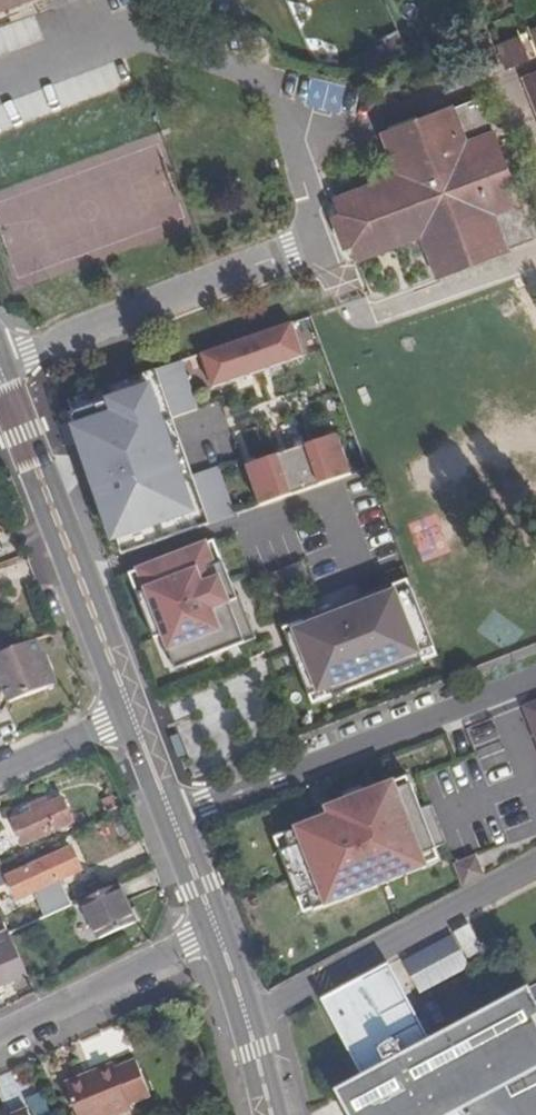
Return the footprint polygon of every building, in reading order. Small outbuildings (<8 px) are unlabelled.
[(28,0),(0,0),(0,10),(28,0)] [(0,29),(0,52),(1,55),(30,42),(20,20),(0,29)] [(527,35),(505,39),(510,65),(532,61),(527,35)] [(532,69),(525,72),(535,99),(535,81),(532,69)] [(312,83),(307,105),(331,110),(336,89),(312,83)] [(520,195),(493,127),(465,138),(450,100),(384,127),(398,167),(336,192),(359,252),(422,228),(439,271),(506,244),(491,206),(520,195)] [(507,213),(515,243),(535,237),(535,236),(528,207),(507,213)] [(201,356),(213,390),(305,359),(293,324),(201,356)] [(184,362),(157,371),(172,418),(200,409),(184,362)] [(172,418),(157,371),(67,401),(118,555),(208,526),(192,477),(172,418)] [(260,507),(353,475),(339,436),(247,467),(260,507)] [(192,477),(208,526),(237,516),(220,467),(192,477)] [(216,564),(225,561),(217,539),(208,542),(216,564)] [(161,635),(175,669),(257,637),(243,604),(241,605),(237,596),(225,561),(216,564),(208,542),(139,569),(146,589),(136,593),(153,638),(161,635)] [(146,589),(139,569),(129,573),(136,593),(146,589)] [(399,592),(413,587),(409,577),(395,582),(399,592)] [(395,582),(332,605),(316,611),(284,623),(311,694),(332,686),(335,695),(426,660),(423,651),(437,645),(413,587),(399,592),(395,582)] [(314,607),(316,611),(332,605),(330,601),(314,607)] [(16,652),(9,637),(0,640),(0,659),(16,652)] [(0,659),(0,673),(6,688),(14,705),(59,687),(39,642),(16,652),(0,659)] [(423,651),(426,660),(441,654),(437,645),(423,651)] [(315,703),(335,695),(332,686),(311,694),(315,703)] [(535,741),(535,701),(523,706),(535,741)] [(392,793),(411,786),(408,778),(390,785),(392,793)] [(314,909),(427,866),(422,854),(436,848),(448,843),(433,805),(421,809),(411,786),(392,793),(390,785),(328,808),(331,817),(284,835),(290,848),(280,852),(299,898),(308,894),(314,909)] [(18,825),(27,847),(75,827),(66,804),(62,805),(58,798),(32,809),(36,818),(18,825)] [(274,839),(280,852),(290,848),(284,835),(274,839)] [(422,854),(427,866),(441,861),(436,848),(422,854)] [(10,878),(21,902),(84,874),(73,851),(10,878)] [(456,864),(466,883),(486,871),(476,853),(456,864)] [(119,889),(82,905),(99,943),(137,926),(119,889)] [(305,913),(314,909),(308,894),(299,898),(305,913)] [(415,989),(491,958),(478,926),(402,957),(415,989)] [(32,985),(11,941),(0,946),(0,998),(32,985)] [(454,1095),(535,1051),(535,1037),(522,1009),(436,1055),(388,964),(322,1000),(365,1084),(374,1078),(382,1094),(374,1099),(382,1114),(465,1114),(454,1095)] [(133,1058),(112,1067),(129,1105),(150,1096),(133,1058)] [(75,1114),(113,1114),(130,1108),(129,1105),(112,1067),(111,1063),(62,1083),(75,1114)]
